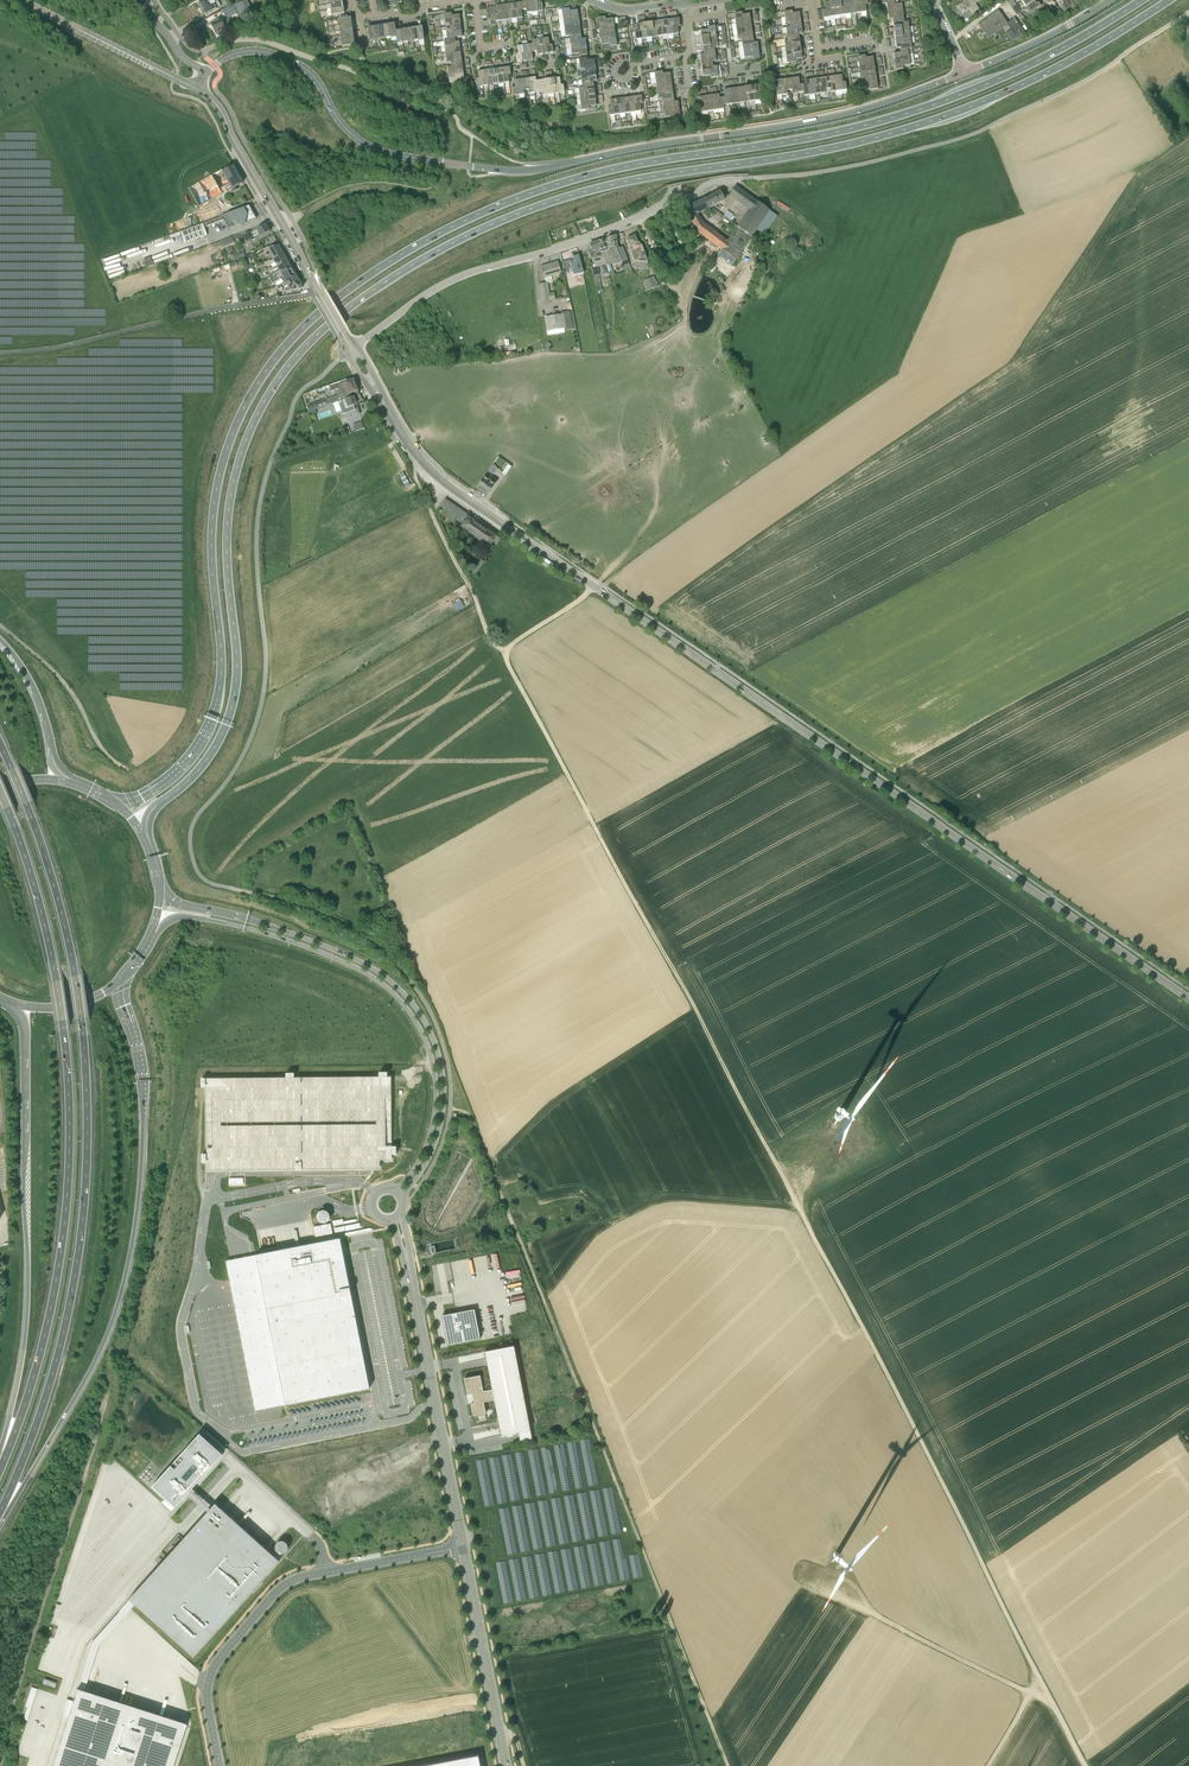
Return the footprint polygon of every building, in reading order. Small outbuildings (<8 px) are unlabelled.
[(211,11),(221,6),(219,1),(218,1),(218,0),(203,0),(200,1),(199,2),(199,3),(199,4),(199,5),(200,5),(201,5),(202,5),(204,10),(203,10),(203,11),(203,12),(203,13),(204,13),(204,14),(205,14),(206,14),(211,11)] [(532,12),(531,5),(528,5),(528,0),(522,0),(522,2),(524,10),(526,9),(527,13),(532,12)] [(538,12),(536,4),(534,4),(533,0),(528,0),(528,5),(531,5),(532,12),(538,12)] [(538,12),(543,11),(542,3),(539,3),(539,0),(533,0),(534,4),(536,4),(538,12)] [(860,5),(861,13),(866,12),(865,5),(868,4),(868,0),(862,0),(862,5),(860,5)] [(973,14),(979,9),(976,4),(981,0),(962,0),(963,2),(956,7),(958,10),(959,9),(961,12),(968,7),(973,14)] [(824,18),(829,17),(828,9),(831,9),(830,1),(824,2),(825,10),(822,10),(824,18)] [(1026,7),(1031,13),(1041,6),(1038,2),(1036,4),(1035,1),(1026,7)] [(521,10),(524,10),(522,2),(517,3),(518,11),(516,11),(517,19),(522,18),(521,10)] [(511,19),(517,19),(516,11),(518,11),(517,3),(512,4),(513,11),(510,12),(511,19)] [(222,21),(221,19),(214,22),(214,23),(211,25),(216,34),(221,32),(221,34),(231,29),(228,23),(231,22),(229,18),(237,14),(235,9),(233,5),(222,10),(224,14),(224,13),(226,18),(222,21)] [(496,21),(495,14),(497,13),(496,6),(491,7),(492,14),(489,14),(490,22),(491,26),(496,25),(496,21)] [(571,17),(578,16),(577,10),(570,11),(570,8),(562,9),(563,15),(570,14),(571,17)] [(793,19),(800,18),(799,12),(792,13),(792,11),(784,12),(785,17),(792,16),(793,19)] [(990,17),(990,16),(979,24),(979,25),(981,23),(990,35),(999,28),(1006,23),(1007,23),(998,11),(991,15),(991,16),(990,17)] [(742,18),(743,20),(750,19),(750,14),(742,15),(742,12),(734,13),(735,19),(742,18)] [(452,21),(460,20),(459,14),(452,15),(452,13),(444,14),(444,20),(452,18),(452,21)] [(904,20),(903,14),(896,15),(895,13),(888,14),(888,19),(892,19),(893,21),(904,20)] [(789,22),(790,25),(801,23),(800,18),(793,19),(792,16),(785,17),(785,23),(789,22)] [(606,25),(614,24),(613,18),(606,19),(605,17),(598,18),(598,23),(606,22),(606,25)] [(1007,23),(1006,23),(1007,24),(1015,36),(1023,30),(1015,17),(1007,23)] [(450,27),(461,25),(460,20),(452,21),(452,18),(444,20),(445,25),(449,24),(450,27)] [(672,27),(673,34),(679,34),(678,26),(680,26),(679,18),(673,19),(675,27),(672,27)] [(572,27),(580,26),(579,21),(572,22),(571,19),(563,20),(564,26),(572,24),(572,27)] [(901,28),(909,27),(908,22),(905,22),(904,20),(893,21),(893,27),(901,26),(901,28)] [(636,40),(641,39),(640,31),(643,31),(642,23),(636,24),(637,31),(635,32),(636,40)] [(794,32),(794,29),(802,28),(801,23),(790,25),(790,27),(786,28),(787,33),(794,32)] [(573,33),(580,32),(580,26),(572,27),(572,24),(564,26),(565,31),(573,30),(573,33)] [(454,32),(462,30),(461,25),(450,27),(450,29),(446,30),(447,35),(454,34),(454,32)] [(700,30),(701,36),(709,35),(708,32),(716,31),(715,26),(708,27),(708,29),(705,30),(700,30)] [(616,35),(615,29),(607,30),(607,27),(599,29),(600,34),(607,33),(608,36),(616,35)] [(787,33),(788,38),(799,37),(799,34),(802,34),(802,28),(794,29),(794,32),(787,33)] [(447,35),(448,41),(455,40),(455,37),(462,36),(462,30),(454,32),(454,34),(447,35)] [(570,39),(581,37),(580,32),(573,33),(573,30),(565,31),(566,36),(569,36),(570,39)] [(701,36),(702,41),(710,40),(709,37),(717,36),(716,31),(708,32),(709,35),(701,36)] [(742,42),(753,40),(753,35),(745,36),(745,33),(737,34),(737,35),(734,35),(735,40),(742,39),(742,42)] [(703,46),(710,45),(710,43),(718,42),(717,36),(709,37),(710,40),(702,41),(703,46)] [(578,45),(586,44),(585,39),(581,39),(581,37),(570,39),(570,44),(578,43),(578,45)] [(793,46),(792,43),(800,42),(799,37),(788,38),(788,41),(784,41),(785,47),(793,46)] [(547,46),(548,53),(554,52),(552,44),(550,45),(549,38),(543,39),(544,46),(547,46)] [(537,55),(543,54),(542,46),(539,47),(537,39),(533,40),(533,44),(534,52),(537,51),(537,55)] [(543,54),(548,53),(547,46),(544,46),(543,39),(537,39),(539,47),(542,46),(543,54)] [(452,46),(452,48),(460,47),(459,42),(456,42),(455,40),(448,41),(444,41),(445,47),(452,46)] [(751,49),(758,48),(758,42),(754,43),(753,40),(742,42),(739,42),(739,47),(743,47),(750,46),(751,49)] [(912,48),(911,43),(903,44),(903,41),(895,42),(896,48),(900,48),(900,50),(908,49),(912,48)] [(703,46),(703,52),(715,50),(714,47),(718,47),(718,42),(710,43),(710,45),(703,46)] [(793,48),(801,47),(800,42),(792,43),(793,46),(785,47),(782,47),(782,53),(793,51),(793,48)] [(579,51),(587,50),(586,44),(578,45),(578,43),(570,44),(571,49),(578,48),(579,51)] [(618,51),(617,45),(609,46),(609,43),(601,45),(602,50),(610,49),(610,52),(618,51)] [(534,52),(533,44),(527,45),(529,53),(526,53),(527,60),(533,59),(532,52),(534,52)] [(517,62),(522,61),(521,54),(524,53),(523,45),(517,46),(518,54),(515,54),(517,62)] [(453,54),(461,53),(460,47),(452,48),(452,46),(445,47),(445,52),(453,51),(453,54)] [(794,54),(801,53),(801,47),(793,48),(793,51),(782,53),(783,58),(794,56),(794,54)] [(573,57),(580,56),(588,55),(587,50),(579,51),(578,48),(571,49),(572,54),(573,57)] [(902,58),(901,55),(909,54),(908,49),(900,50),(900,52),(893,53),(894,59),(902,58)] [(704,54),(700,55),(701,60),(708,59),(708,57),(716,55),(715,50),(703,52),(704,54)] [(752,57),(752,60),(760,58),(759,53),(751,54),(751,51),(743,52),(744,58),(745,58),(752,57)] [(784,63),(787,63),(795,62),(795,59),(802,58),(801,53),(794,54),(794,56),(783,58),(784,63)] [(894,59),(895,64),(902,63),(902,60),(910,59),(909,54),(901,55),(902,58),(894,59)] [(701,60),(701,65),(713,64),(713,61),(716,61),(716,55),(708,57),(708,59),(701,60)] [(866,61),(866,63),(874,62),(873,56),(866,58),(865,55),(857,56),(858,62),(866,61)] [(451,65),(462,63),(462,58),(454,59),(454,56),(446,57),(447,63),(451,62),(451,65)] [(587,63),(587,66),(595,65),(594,59),(587,60),(587,58),(579,59),(580,64),(587,63)] [(903,69),(903,66),(911,65),(910,59),(902,60),(902,63),(895,64),(895,70),(903,69)] [(455,69),(463,68),(462,63),(451,65),(452,67),(447,68),(448,73),(456,72),(455,69)] [(578,70),(578,72),(596,70),(595,65),(587,66),(587,63),(580,64),(580,69),(578,70)] [(702,71),(710,70),(710,72),(718,71),(717,66),(713,66),(713,64),(701,65),(702,71)] [(503,75),(504,83),(509,82),(508,75),(511,75),(510,67),(505,67),(506,75),(503,75)] [(456,75),(464,74),(463,68),(455,69),(456,72),(448,73),(449,78),(457,77),(456,75)] [(477,87),(483,86),(482,78),(484,78),(483,70),(478,71),(479,79),(476,79),(477,87)] [(483,86),(488,85),(487,78),(490,77),(489,70),(483,70),(484,78),(482,78),(483,86)] [(588,76),(596,75),(596,70),(578,72),(578,77),(581,76),(582,80),(589,79),(588,76)] [(710,72),(710,70),(702,71),(703,76),(710,75),(711,78),(718,77),(718,71),(710,72)] [(663,77),(663,79),(671,78),(670,73),(663,74),(662,71),(654,72),(654,73),(650,73),(651,79),(663,77)] [(457,77),(449,78),(450,84),(458,83),(457,80),(465,79),(464,74),(456,75),(457,77)] [(583,85),(594,84),(593,81),(597,81),(596,75),(588,76),(589,79),(582,80),(583,85)] [(840,83),(841,91),(847,90),(846,82),(843,82),(842,75),(836,76),(837,83),(840,83)] [(831,92),(836,91),(835,84),(832,84),(831,76),(826,77),(827,89),(830,88),(831,92)] [(836,91),(841,91),(840,83),(837,83),(836,76),(831,76),(832,84),(835,84),(836,91)] [(540,92),(539,80),(536,81),(536,77),(530,78),(531,85),(534,85),(535,92),(540,92)] [(559,93),(565,92),(564,84),(561,85),(560,77),(554,78),(555,86),(558,85),(559,93)] [(798,93),(803,92),(802,84),(800,84),(799,77),(793,78),(794,86),(797,85),(798,93)] [(825,89),(827,89),(826,77),(820,78),(822,86),(819,86),(820,93),(826,93),(825,89)] [(524,90),(526,90),(525,78),(519,79),(520,87),(518,87),(519,95),(525,94),(524,90)] [(530,93),(535,92),(534,85),(531,85),(530,78),(525,78),(526,90),(529,89),(530,93)] [(554,94),(559,93),(558,85),(555,86),(554,78),(549,79),(550,86),(553,86),(554,94)] [(793,93),(798,93),(797,85),(794,86),(793,78),(788,79),(790,90),(792,90),(793,93)] [(513,96),(519,95),(518,87),(520,87),(519,79),(514,80),(515,87),(512,88),(513,96)] [(549,95),(554,94),(553,86),(550,86),(549,79),(544,80),(545,87),(548,87),(549,95)] [(775,88),(777,96),(782,95),(781,87),(784,87),(783,79),(777,80),(778,88),(775,88)] [(787,90),(790,90),(788,79),(783,79),(784,87),(781,87),(782,95),(788,94),(787,90)] [(803,92),(804,96),(809,95),(808,87),(811,87),(810,79),(804,80),(805,84),(802,84),(803,92)] [(543,95),(549,95),(548,87),(545,87),(544,80),(539,80),(540,92),(543,91),(543,95)] [(870,90),(878,89),(877,83),(870,84),(869,82),(861,83),(862,88),(863,88),(870,87),(870,90)] [(587,90),(594,89),(594,84),(583,85),(583,88),(579,88),(580,94),(587,93),(587,90)] [(756,85),(757,93),(754,93),(755,101),(761,100),(760,93),(762,92),(761,84),(756,85)] [(587,96),(595,95),(594,89),(587,90),(587,93),(580,94),(581,99),(588,98),(587,96)] [(728,97),(730,96),(729,89),(724,90),(725,97),(722,97),(723,105),(729,104),(728,97)] [(663,101),(674,99),(673,94),(666,95),(665,93),(658,94),(658,99),(662,98),(663,101)] [(723,105),(722,97),(720,98),(719,94),(714,95),(715,103),(717,102),(718,110),(724,109),(723,105)] [(588,101),(596,100),(595,95),(587,96),(588,98),(581,99),(581,104),(588,103),(588,101)] [(636,96),(637,104),(635,104),(636,112),(641,111),(640,104),(643,103),(642,95),(636,96)] [(713,111),(718,110),(717,102),(715,103),(714,95),(708,96),(709,103),(712,103),(713,111)] [(702,112),(708,111),(707,104),(704,104),(703,96),(697,97),(699,105),(701,105),(702,112)] [(707,104),(708,111),(713,111),(712,103),(709,103),(708,96),(703,96),(704,104),(707,104)] [(609,116),(614,115),(613,107),(616,107),(615,99),(609,100),(610,107),(608,108),(609,116)] [(671,105),(671,108),(679,107),(678,101),(674,102),(674,99),(663,101),(659,102),(660,107),(671,105)] [(582,110),(584,110),(590,109),(589,106),(595,105),(597,105),(596,100),(588,101),(588,103),(581,104),(582,110)] [(680,112),(672,113),(672,111),(661,112),(662,118),(665,117),(672,116),(673,119),(680,118),(680,112)] [(188,188),(199,207),(221,195),(228,192),(229,194),(232,193),(237,190),(236,187),(243,183),(233,166),(223,171),(222,169),(212,175),(188,188)] [(737,226),(751,238),(760,225),(764,227),(770,218),(766,215),(769,210),(735,186),(729,196),(749,209),(737,226)] [(718,204),(725,200),(721,191),(713,194),(718,204)] [(707,209),(712,207),(718,204),(713,194),(703,200),(707,209)] [(727,240),(704,223),(699,214),(707,209),(703,200),(685,209),(688,214),(697,232),(722,251),(718,256),(732,266),(735,260),(736,261),(751,238),(737,226),(727,240)] [(779,203),(778,206),(790,211),(791,209),(779,203)] [(229,229),(257,219),(249,206),(222,216),(229,229)] [(734,214),(728,210),(723,216),(729,220),(734,214)] [(185,244),(202,237),(207,235),(204,227),(214,224),(223,220),(221,216),(203,223),(203,224),(181,232),(185,244)] [(252,235),(259,233),(261,236),(270,231),(266,224),(257,229),(241,235),(243,241),(246,240),(246,242),(254,239),(252,235)] [(623,247),(618,248),(616,235),(607,238),(607,239),(609,247),(615,246),(621,262),(622,262),(626,273),(632,270),(628,260),(628,259),(623,247)] [(649,264),(646,257),(642,244),(641,244),(637,235),(636,235),(641,245),(639,245),(638,243),(635,236),(627,239),(630,247),(631,246),(631,248),(630,248),(633,261),(634,261),(641,260),(641,257),(646,257),(648,263),(634,263),(649,264)] [(233,237),(221,242),(223,247),(235,242),(233,237)] [(609,251),(609,247),(607,239),(603,240),(603,239),(598,241),(601,257),(594,258),(595,267),(606,265),(607,265),(605,260),(603,252),(609,251)] [(590,259),(594,258),(601,257),(598,241),(590,244),(592,250),(588,252),(590,259)] [(267,249),(273,259),(274,259),(283,254),(278,245),(267,249)] [(612,264),(621,262),(615,246),(609,247),(609,251),(603,252),(605,260),(607,265),(612,264)] [(270,265),(275,262),(277,265),(281,263),(281,264),(287,260),(283,254),(274,259),(273,259),(269,262),(270,265)] [(584,272),(580,261),(579,255),(572,257),(574,261),(570,262),(573,271),(574,275),(584,272)] [(144,259),(147,269),(155,267),(152,257),(144,259)] [(273,274),(275,278),(291,268),(287,260),(281,264),(281,263),(277,265),(271,268),(271,267),(269,268),(271,272),(278,268),(280,270),(278,271),(277,271),(273,274)] [(544,278),(550,276),(561,273),(557,261),(541,266),(544,278)] [(281,278),(282,277),(285,281),(286,281),(296,275),(291,268),(275,278),(273,274),(268,277),(273,285),(275,284),(274,283),(282,279),(281,278)] [(284,287),(287,285),(288,287),(289,287),(299,281),(296,275),(286,281),(285,281),(282,283),(284,287)] [(655,276),(644,280),(648,290),(658,286),(655,276)] [(288,287),(285,289),(286,291),(302,289),(302,287),(299,281),(289,287),(288,287)] [(542,301),(548,300),(555,299),(554,293),(549,294),(548,284),(540,285),(542,301)] [(549,330),(564,327),(562,315),(547,318),(549,330)] [(345,399),(360,395),(354,379),(330,387),(331,391),(338,389),(339,391),(338,392),(339,395),(307,406),(309,412),(310,411),(316,409),(345,399)] [(360,395),(345,399),(343,400),(345,407),(343,407),(345,412),(355,409),(354,404),(357,403),(357,402),(359,401),(360,399),(359,397),(360,396),(360,395)] [(362,421),(353,424),(356,431),(364,428),(362,421)] [(507,474),(513,465),(509,462),(503,472),(507,474)] [(497,468),(493,465),(488,472),(493,475),(497,468)] [(404,471),(400,473),(407,487),(412,485),(404,471)] [(489,478),(486,476),(477,488),(487,496),(497,482),(490,477),(489,478)] [(467,515),(463,512),(445,500),(441,506),(449,512),(447,517),(476,537),(475,539),(477,540),(478,539),(490,547),(497,537),(469,518),(471,515),(468,513),(467,515)] [(482,560),(472,574),(475,576),(485,562),(482,560)] [(459,609),(465,606),(461,599),(455,603),(459,609)] [(392,1077),(206,1078),(207,1170),(210,1170),(369,1169),(380,1169),(380,1161),(392,1161),(392,1148),(392,1077)] [(245,1186),(245,1177),(230,1177),(230,1186),(245,1186)] [(319,1207),(320,1220),(331,1219),(330,1206),(319,1207)] [(340,1238),(256,1254),(257,1256),(287,1406),(287,1408),(370,1392),(340,1238)] [(287,1406),(257,1256),(227,1262),(256,1412),(287,1406)] [(480,1339),(475,1309),(442,1315),(448,1345),(480,1339)] [(520,1441),(532,1438),(514,1346),(485,1352),(492,1389),(483,1391),(480,1375),(464,1378),(468,1395),(472,1394),(474,1403),(471,1404),(473,1415),(486,1413),(484,1402),(494,1400),(501,1435),(518,1432),(520,1441)] [(153,1486),(176,1506),(188,1493),(190,1490),(223,1454),(200,1434),(153,1486)] [(593,1458),(589,1438),(581,1440),(583,1451),(587,1450),(589,1459),(593,1458)] [(572,1459),(576,1488),(583,1487),(577,1441),(568,1442),(569,1449),(573,1448),(574,1454),(571,1454),(571,1457),(572,1457),(572,1456),(576,1455),(576,1459),(572,1459)] [(563,1490),(570,1489),(565,1454),(561,1455),(562,1458),(558,1459),(563,1490)] [(508,1501),(505,1479),(499,1480),(499,1481),(496,1482),(499,1503),(508,1501)] [(193,1657),(280,1561),(216,1503),(211,1508),(190,1490),(188,1493),(208,1511),(129,1599),(130,1599),(134,1603),(135,1604),(193,1657)] [(573,1494),(565,1495),(573,1541),(582,1540),(573,1494)] [(620,1538),(613,1539),(617,1559),(624,1557),(620,1538)] [(596,1542),(587,1544),(595,1585),(602,1584),(601,1574),(602,1574),(596,1542)] [(587,1566),(584,1545),(575,1546),(578,1568),(584,1567),(584,1566),(587,1566)] [(67,1704),(66,1704),(65,1704),(65,1705),(65,1706),(65,1707),(66,1707),(63,1714),(68,1716),(52,1765),(172,1765),(186,1723),(84,1690),(86,1684),(99,1645),(131,1608),(132,1608),(132,1607),(135,1604),(134,1603),(130,1599),(127,1602),(92,1641),(77,1688),(73,1701),(72,1701),(68,1700),(67,1704)] [(56,1683),(44,1679),(42,1684),(54,1688),(56,1683)] [(35,1697),(38,1687),(33,1686),(30,1696),(35,1697)] [(478,1755),(422,1765),(480,1765),(478,1755)]
